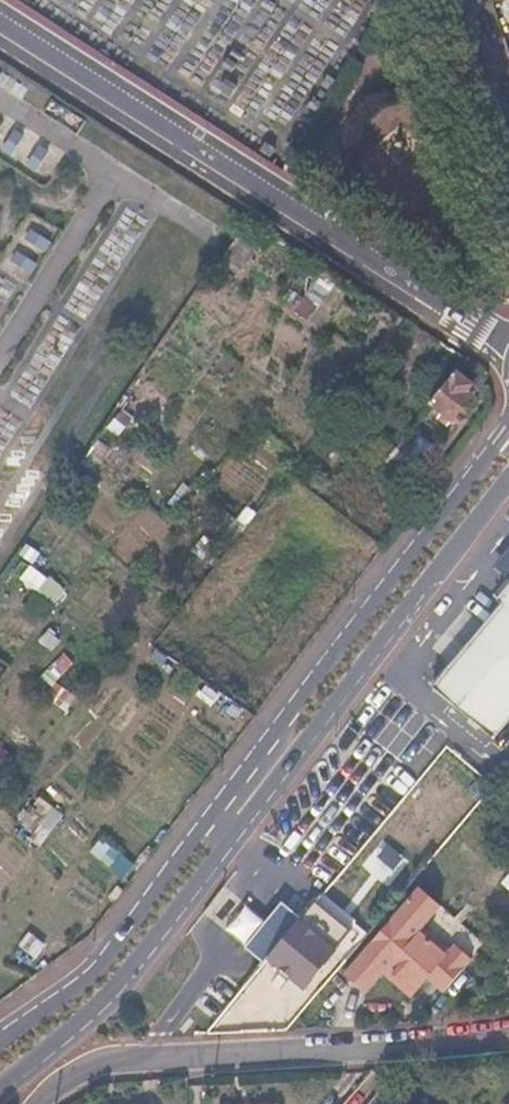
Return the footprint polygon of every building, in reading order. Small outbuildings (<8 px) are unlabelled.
[(398,157),(432,119),(391,81),(356,118),(398,157)] [(472,386),(455,372),(429,404),(445,417),(441,422),(447,427),(451,421),(452,422),(472,396),(467,391),(472,386)] [(21,562),(13,571),(37,593),(45,584),(21,562)] [(497,601),(502,605),(433,687),(497,737),(508,723),(508,586),(497,601)] [(248,899),(230,883),(206,914),(229,929),(270,957),(303,916),(288,900),(271,918),(248,899)] [(434,899),(418,886),(342,971),(359,987),(434,899)] [(483,941),(434,899),(359,987),(364,991),(381,972),(385,967),(413,990),(425,975),(441,989),(483,941)] [(344,948),(303,916),(270,957),(311,990),(344,948)] [(385,967),(381,972),(408,995),(413,990),(385,967)]
